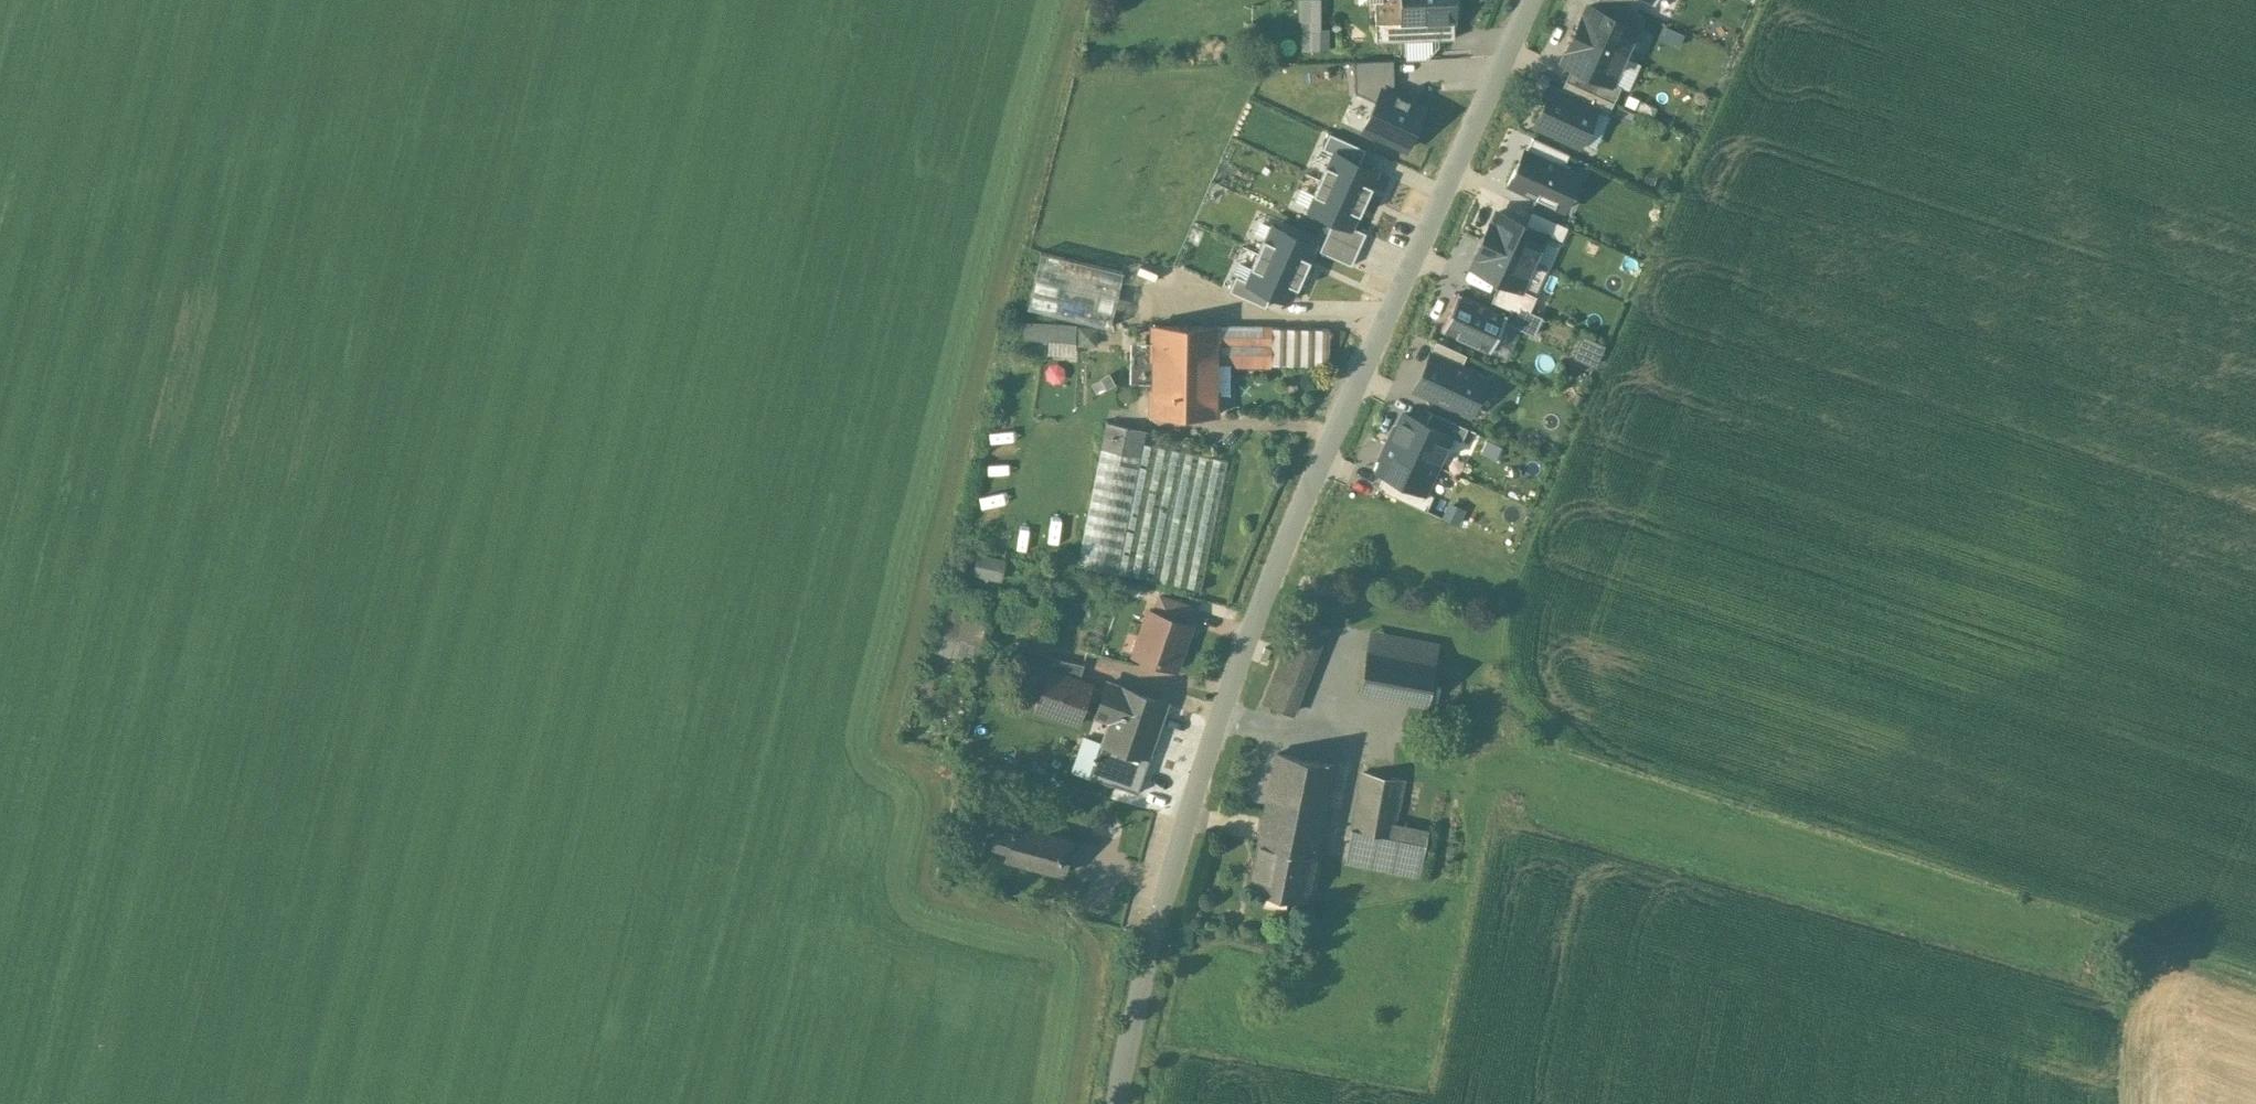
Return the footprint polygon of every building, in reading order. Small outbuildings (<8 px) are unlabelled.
[(1305,49),(1335,50),(1335,25),(1328,25),(1328,0),(1305,0),(1305,49)] [(1375,1),(1376,40),(1454,37),(1453,21),(1454,21),(1454,0),(1381,0),(1375,1)] [(1637,10),(1614,0),(1597,0),(1594,8),(1630,25),(1637,10)] [(1641,0),(1614,0),(1637,10),(1641,0)] [(1623,56),(1636,27),(1630,25),(1594,8),(1588,6),(1575,34),(1623,56)] [(1611,83),(1611,82),(1623,56),(1575,34),(1562,62),(1572,66),(1611,83)] [(1355,91),(1377,99),(1382,88),(1389,91),(1393,83),(1393,60),(1354,61),(1355,91)] [(1611,83),(1572,66),(1566,80),(1614,102),(1621,87),(1611,82),(1611,83)] [(1608,115),(1614,102),(1566,80),(1560,92),(1596,108),(1596,110),(1608,115)] [(1406,149),(1425,107),(1389,91),(1382,88),(1377,99),(1363,129),(1406,149)] [(1580,144),(1596,110),(1596,108),(1560,92),(1551,88),(1535,124),(1580,144)] [(1334,153),(1358,164),(1364,149),(1330,133),(1323,148),(1334,153)] [(1563,166),(1569,154),(1533,138),(1527,150),(1563,166)] [(1563,166),(1527,150),(1521,164),(1517,162),(1507,184),(1535,197),(1554,205),(1560,191),(1570,196),(1580,174),(1563,166)] [(1334,153),(1322,180),(1363,199),(1376,172),(1358,164),(1334,153)] [(1351,226),(1363,199),(1322,180),(1309,207),(1334,218),(1351,226)] [(1483,238),(1533,261),(1546,234),(1498,212),(1492,225),(1489,224),(1483,238)] [(1351,226),(1334,218),(1327,233),(1358,247),(1365,233),(1351,226)] [(1271,225),(1258,253),(1302,273),(1315,245),(1271,225)] [(1358,247),(1327,233),(1319,250),(1350,264),(1358,247)] [(1520,289),(1520,288),(1533,261),(1483,238),(1479,246),(1481,247),(1472,267),(1500,280),(1520,289)] [(1099,266),(1040,253),(1027,308),(1109,328),(1123,272),(1099,266)] [(1302,273),(1258,253),(1245,281),(1271,292),(1289,301),(1302,273)] [(1264,306),(1271,292),(1245,281),(1236,277),(1230,291),(1264,306)] [(1520,289),(1500,280),(1494,294),(1530,311),(1537,296),(1520,288),(1520,289)] [(1504,313),(1488,306),(1458,292),(1441,329),(1490,351),(1503,321),(1507,314),(1504,313)] [(1542,316),(1530,311),(1494,294),(1488,306),(1504,313),(1507,314),(1503,321),(1534,335),(1542,316)] [(1217,327),(1152,326),(1151,415),(1216,415),(1216,395),(1216,364),(1217,327)] [(1270,327),(1217,327),(1216,364),(1230,364),(1269,365),(1269,364),(1270,328),(1270,327)] [(1329,329),(1270,328),(1269,364),(1328,365),(1329,329)] [(1082,351),(1082,341),(1055,340),(1054,350),(1082,351)] [(1431,352),(1414,389),(1470,414),(1487,377),(1431,352)] [(1230,364),(1216,364),(1216,395),(1229,395),(1230,364)] [(1403,414),(1389,443),(1437,465),(1451,436),(1403,414)] [(1227,461),(1143,444),(1145,431),(1105,423),(1077,566),(1201,591),(1227,461)] [(1425,493),(1425,492),(1437,465),(1389,443),(1377,471),(1385,475),(1425,493)] [(1425,493),(1385,475),(1378,489),(1426,511),(1433,495),(1425,492),(1425,493)] [(1466,521),(1469,509),(1453,505),(1450,517),(1466,521)] [(984,561),(980,571),(1008,581),(1011,571),(984,561)] [(1190,606),(1161,596),(1155,613),(1184,623),(1190,606)] [(1202,599),(1196,617),(1207,620),(1213,602),(1202,599)] [(960,605),(947,630),(968,641),(966,645),(981,653),(997,625),(960,605)] [(1155,613),(1149,611),(1140,637),(1146,639),(1140,658),(1175,670),(1185,641),(1183,641),(1187,624),(1184,623),(1155,613)] [(1300,613),(1259,714),(1284,724),(1325,622),(1300,613)] [(1436,663),(1367,650),(1358,693),(1428,706),(1436,663)] [(1085,665),(1055,658),(1051,672),(1079,681),(1085,665)] [(1051,672),(1049,671),(1036,708),(1080,723),(1089,698),(1101,702),(1105,691),(1079,681),(1051,672)] [(1166,703),(1108,683),(1105,691),(1101,702),(1099,711),(1118,718),(1110,743),(1107,742),(1104,741),(1104,742),(1104,743),(1147,758),(1147,757),(1166,703)] [(1104,743),(1104,742),(1101,741),(1088,778),(1112,786),(1112,785),(1138,793),(1150,758),(1147,757),(1147,758),(1104,743)] [(1333,765),(1277,754),(1250,889),(1306,900),(1333,765)] [(1345,863),(1418,877),(1428,829),(1396,823),(1404,781),(1362,773),(1345,863)] [(1071,841),(1016,827),(1019,816),(1003,812),(993,848),(1008,852),(1006,860),(1062,875),(1065,862),(1067,858),(1068,852),(1071,841)]
